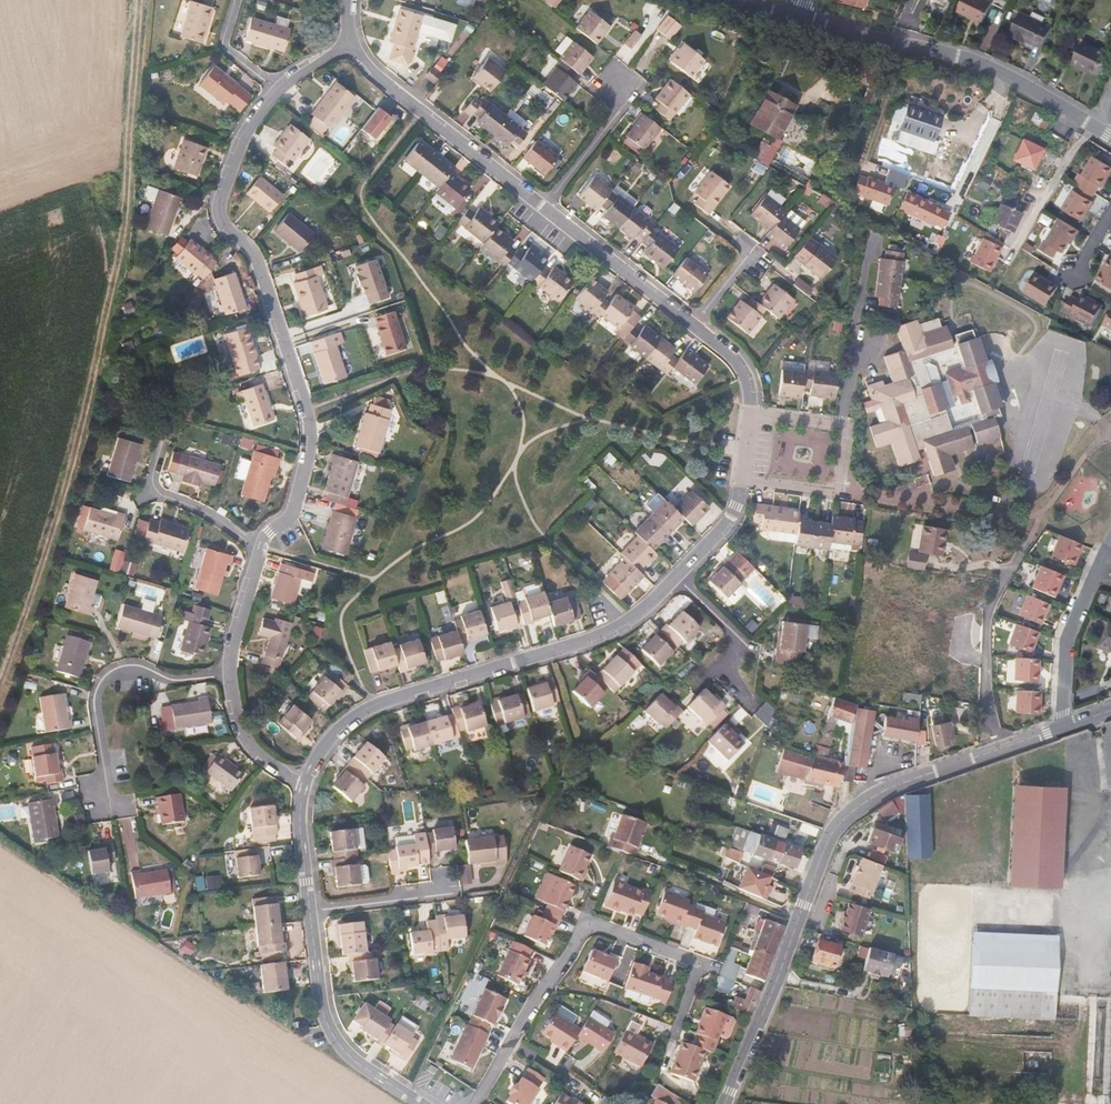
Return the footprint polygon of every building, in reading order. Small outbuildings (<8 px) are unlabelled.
[(202,41),(212,6),(191,0),(180,34),(202,41)] [(990,4),(981,0),(961,0),(955,14),(980,25),(985,15),(990,4)] [(409,64),(424,15),(401,8),(391,41),(395,42),(390,59),(409,64)] [(596,42),(609,25),(590,10),(577,26),(596,42)] [(1041,48),(1051,28),(1021,12),(1009,36),(1020,41),(1022,38),(1028,41),(1041,48)] [(985,27),(989,17),(985,15),(980,25),(985,27)] [(284,50),(291,28),(252,16),(245,38),(284,50)] [(671,36),(680,24),(674,19),(664,31),(671,36)] [(628,52),(642,35),(635,29),(620,47),(628,52)] [(428,35),(424,45),(435,48),(438,38),(428,35)] [(592,56),(572,40),(559,57),(563,61),(575,70),(579,73),(592,56)] [(690,76),(704,59),(685,43),(671,61),(690,76)] [(1098,76),(1108,54),(1084,43),(1072,67),(1080,71),(1081,68),(1098,76)] [(490,89),(506,70),(488,55),(472,75),(490,89)] [(563,99),(577,81),(570,76),(575,70),(563,61),(544,85),(563,99)] [(878,89),(877,77),(882,76),(881,63),(865,63),(866,75),(868,77),(867,83),(865,82),(859,97),(872,103),(878,89)] [(252,95),(226,74),(213,65),(199,83),(224,101),(227,98),(242,109),(252,95)] [(433,81),(439,73),(432,67),(425,74),(433,81)] [(670,119),(687,98),(691,94),(671,78),(656,98),(659,101),(654,107),(670,119)] [(330,127),(355,95),(337,81),(312,112),(315,115),(328,125),(330,127)] [(779,133),(796,102),(771,88),(754,119),(776,131),(779,133)] [(473,111),(481,101),(474,95),(464,109),(471,114),(473,111)] [(493,131),(506,114),(484,97),(481,101),(473,111),(479,116),(477,119),(493,131)] [(933,135),(943,111),(909,97),(900,121),(933,135)] [(371,142),(389,117),(374,107),(357,131),(371,142)] [(1039,124),(1043,117),(1035,112),(1031,120),(1039,124)] [(646,150),(663,128),(644,113),(626,135),(646,150)] [(517,144),(527,131),(506,114),(493,131),(508,144),(511,140),(517,144)] [(328,125),(315,115),(311,121),(323,130),(328,125)] [(286,166),(309,138),(290,123),(273,145),(277,148),(272,155),(286,166)] [(766,167),(783,135),(779,133),(776,131),(759,163),(766,167)] [(198,175),(207,146),(185,138),(175,167),(198,175)] [(558,156),(536,138),(523,156),(544,173),(558,156)] [(421,172),(436,153),(419,139),(404,158),(421,172)] [(1033,167),(1043,149),(1023,139),(1014,157),(1033,167)] [(450,172),(453,167),(436,153),(421,172),(439,186),(450,172)] [(1110,172),(1110,168),(1093,157),(1081,176),(1084,178),(1081,184),(1096,194),(1100,187),(1102,188),(1110,172)] [(469,188),(450,172),(439,186),(435,192),(454,207),(469,188)] [(610,190),(611,189),(589,172),(574,191),(596,209),(600,203),(610,190)] [(271,211),(283,194),(260,176),(247,193),(271,211)] [(727,199),(734,189),(718,176),(701,197),(705,201),(700,207),(715,219),(720,212),(718,210),(727,199)] [(887,206),(894,186),(867,177),(867,179),(859,177),(853,192),(861,194),(860,197),(887,206)] [(1081,221),(1094,201),(1092,200),(1096,194),(1081,184),(1076,191),(1074,189),(1061,209),(1081,221)] [(168,233),(180,195),(159,188),(147,226),(168,233)] [(618,226),(632,207),(610,190),(600,203),(606,208),(602,213),(618,226)] [(784,210),(765,195),(751,213),(770,228),(781,214),(784,210)] [(941,210),(942,208),(916,195),(908,212),(934,225),(935,223),(943,226),(949,213),(941,210)] [(720,212),(729,201),(727,199),(718,210),(720,212)] [(1010,231),(1019,212),(1001,203),(991,222),(1010,231)] [(498,223),(488,215),(481,210),(477,214),(468,207),(457,222),(483,242),(495,227),(498,223)] [(652,228),(655,225),(632,207),(618,226),(633,238),(638,233),(644,238),(652,228)] [(299,251),(314,233),(289,212),(274,229),(299,251)] [(783,248),(799,228),(781,214),(770,228),(766,234),(783,248)] [(1062,253),(1068,244),(1070,240),(1073,241),(1079,231),(1059,218),(1045,242),(1043,242),(1040,248),(1054,257),(1058,250),(1062,253)] [(508,247),(512,241),(495,227),(483,242),(479,247),(503,266),(507,261),(515,252),(508,247)] [(662,266),(677,247),(652,228),(644,238),(641,241),(647,246),(642,251),(662,266)] [(819,276),(835,257),(817,243),(816,244),(808,237),(794,255),(803,261),(802,262),(819,276)] [(216,261),(190,239),(175,256),(195,274),(198,272),(203,277),(204,275),(210,268),(216,261)] [(985,275),(998,251),(979,241),(966,265),(985,275)] [(1028,252),(1032,247),(1023,242),(1020,247),(1028,252)] [(542,265),(547,260),(529,246),(523,252),(518,247),(515,252),(507,261),(531,280),(532,279),(542,265)] [(893,306),(901,251),(883,248),(883,257),(878,256),(873,293),(877,293),(876,303),(893,306)] [(693,291),(706,274),(685,256),(671,274),(693,291)] [(387,287),(383,271),(379,258),(357,264),(360,274),(358,274),(361,285),(363,285),(365,293),(387,287)] [(1110,260),(1109,259),(1096,280),(1110,289),(1110,259),(1110,260)] [(557,299),(572,280),(553,265),(549,270),(542,265),(532,279),(557,299)] [(326,308),(317,280),(312,266),(296,272),(298,280),(293,281),(304,315),(326,308)] [(216,287),(214,279),(210,268),(204,275),(206,280),(204,281),(207,290),(216,287)] [(246,307),(235,272),(214,279),(216,287),(225,314),(246,307)] [(1048,306),(1058,288),(1034,274),(1023,291),(1048,306)] [(810,288),(796,277),(791,283),(805,294),(810,288)] [(602,298),(606,292),(590,278),(574,298),(598,317),(600,314),(609,303),(602,298)] [(776,318),(791,298),(773,284),(757,303),(764,308),(776,318)] [(618,327),(633,308),(616,294),(609,303),(600,314),(618,327)] [(1088,333),(1102,309),(1080,296),(1077,302),(1070,298),(1059,316),(1088,333)] [(746,332),(764,308),(757,303),(751,298),(745,304),(739,299),(726,316),(746,332)] [(1102,325),(1110,330),(1110,309),(1102,325)] [(1054,330),(1057,323),(1048,318),(1046,328),(1054,330)] [(947,424),(941,407),(945,405),(954,402),(951,392),(957,390),(961,399),(969,397),(966,387),(968,386),(972,385),(981,409),(984,408),(987,415),(971,421),(973,425),(978,439),(1001,431),(994,413),(1000,411),(997,403),(999,402),(999,395),(996,387),(991,380),(998,377),(990,355),(982,357),(981,345),(980,342),(978,338),(974,335),(973,335),(970,326),(953,333),(955,339),(965,364),(961,366),(945,371),(947,376),(941,379),(934,362),(929,360),(923,361),(923,359),(926,354),(949,346),(947,341),(942,326),(937,327),(934,319),(915,326),(913,321),(892,329),(900,349),(882,356),(892,381),(883,384),(878,386),(876,381),(870,383),(869,379),(864,381),(879,420),(886,417),(887,422),(880,424),(871,427),(878,447),(893,443),(901,464),(921,457),(917,448),(915,443),(923,440),(925,446),(935,473),(955,466),(950,452),(974,443),(968,427),(967,423),(953,427),(952,423),(947,424)] [(402,348),(395,321),(376,326),(383,353),(402,348)] [(643,357),(659,338),(643,325),(639,331),(633,326),(621,340),(643,357)] [(255,355),(246,326),(224,333),(235,367),(237,374),(258,367),(254,355),(255,355)] [(344,342),(340,330),(335,332),(339,343),(344,342)] [(346,376),(335,345),(339,343),(335,332),(311,340),(315,351),(313,352),(324,383),(346,376)] [(672,367),(676,361),(670,355),(674,350),(659,338),(643,357),(665,375),(672,367)] [(931,357),(955,348),(961,366),(965,364),(955,339),(947,341),(949,346),(926,354),(923,359),(923,361),(929,360),(931,357)] [(694,384),(707,367),(685,350),(676,361),(672,367),(694,384)] [(801,387),(802,376),(798,366),(785,364),(782,373),(781,372),(778,394),(800,397),(801,387)] [(237,374),(235,367),(222,371),(225,378),(237,374)] [(833,398),(836,375),(803,370),(802,376),(801,387),(809,388),(809,394),(833,398)] [(274,418),(262,383),(241,390),(252,424),(274,418)] [(971,421),(987,415),(984,408),(981,409),(972,385),(968,386),(977,414),(952,423),(953,427),(967,423),(968,427),(973,425),(971,421)] [(378,452),(387,423),(387,421),(390,411),(370,405),(367,414),(366,414),(356,445),(378,452)] [(952,423),(945,405),(941,407),(947,424),(952,423)] [(130,481),(141,444),(117,437),(106,475),(130,481)] [(213,483),(219,464),(180,452),(174,471),(182,474),(180,480),(192,483),(194,478),(199,479),(213,483)] [(346,505),(359,461),(333,453),(330,462),(335,463),(324,498),(331,500),(346,505)] [(263,502),(270,477),(273,478),(275,469),(249,462),(240,496),(263,502)] [(707,506),(690,490),(673,508),(682,516),(690,524),(707,506)] [(666,532),(682,516),(673,508),(664,499),(649,516),(666,532)] [(760,521),(763,503),(754,501),(752,519),(760,521)] [(797,519),(798,511),(785,509),(770,507),(771,504),(763,503),(760,521),(769,522),(768,528),(795,532),(797,519)] [(117,539),(125,514),(116,511),(115,514),(90,507),(84,529),(117,539)] [(344,553),(354,516),(332,509),(321,546),(344,553)] [(859,541),(862,521),(853,520),(853,518),(831,515),(829,523),(827,540),(850,543),(850,541),(859,541)] [(666,532),(649,516),(633,531),(637,535),(651,548),(666,532)] [(182,549),(189,528),(159,519),(158,521),(148,518),(141,540),(152,543),(152,541),(182,549)] [(810,545),(813,522),(797,519),(795,532),(794,543),(810,545)] [(827,540),(829,523),(813,522),(810,545),(826,547),(827,540)] [(943,547),(945,531),(924,527),(919,553),(937,556),(939,547),(943,547)] [(1066,560),(1075,540),(1054,531),(1045,551),(1066,560)] [(637,570),(655,552),(651,548),(637,535),(620,553),(624,558),(637,570)] [(220,585),(225,569),(228,569),(230,561),(205,553),(192,594),(214,601),(220,585)] [(923,569),(925,556),(909,553),(906,566),(923,569)] [(117,570),(121,557),(113,555),(109,568),(117,570)] [(125,558),(120,569),(132,574),(137,563),(125,558)] [(618,599),(642,575),(637,570),(624,558),(601,582),(618,599)] [(725,597),(746,577),(728,560),(708,580),(725,597)] [(293,602),(300,577),(311,580),(313,572),(279,562),(269,595),(293,602)] [(1051,593),(1060,572),(1039,563),(1030,584),(1051,593)] [(87,605),(93,585),(72,578),(62,605),(87,615),(90,606),(87,605)] [(542,590),(539,580),(522,585),(521,588),(513,590),(516,600),(522,598),(522,596),(542,590)] [(546,601),(542,590),(522,596),(522,598),(516,600),(522,620),(523,623),(531,621),(530,618),(538,616),(549,613),(546,601)] [(1039,624),(1048,602),(1027,593),(1017,615),(1039,624)] [(578,617),(571,594),(546,601),(549,613),(553,624),(578,617)] [(151,611),(154,601),(143,598),(140,608),(151,611)] [(514,623),(522,620),(516,600),(508,602),(507,600),(488,606),(495,628),(514,623)] [(155,636),(161,614),(151,611),(140,608),(123,603),(117,625),(133,630),(147,634),(155,636)] [(209,618),(212,609),(195,604),(192,613),(209,618)] [(210,626),(207,625),(209,618),(192,613),(182,610),(179,618),(188,621),(179,649),(198,654),(202,641),(206,643),(210,626)] [(485,632),(481,622),(478,610),(459,615),(460,618),(452,620),(455,629),(457,636),(459,642),(467,640),(466,637),(485,632)] [(698,629),(680,612),(666,626),(664,624),(659,630),(677,647),(682,641),(684,644),(698,629)] [(277,667),(290,622),(273,617),(272,620),(261,617),(257,632),(267,635),(260,662),(277,667)] [(802,652),(805,625),(781,622),(779,632),(777,648),(774,647),(773,662),(797,665),(799,652),(802,652)] [(1030,650),(1037,629),(1016,622),(1008,643),(1030,650)] [(805,637),(815,638),(817,624),(807,623),(805,637)] [(1103,625),(1094,648),(1106,652),(1107,650),(1110,652),(1110,627),(1103,625)] [(459,642),(457,636),(455,629),(428,637),(435,660),(462,652),(459,642)] [(146,638),(147,634),(133,630),(131,634),(146,638)] [(657,666),(677,647),(659,630),(640,649),(657,666)] [(77,676),(88,641),(66,634),(55,669),(77,676)] [(424,661),(417,637),(397,643),(398,646),(391,648),(396,663),(398,672),(406,669),(406,667),(414,665),(424,661)] [(391,648),(390,643),(389,640),(362,648),(370,671),(396,663),(391,648)] [(613,693),(639,665),(622,648),(595,675),(605,686),(613,693)] [(1036,679),(1037,657),(1014,655),(1013,678),(1036,679)] [(344,682),(350,675),(343,669),(337,677),(344,682)] [(599,692),(605,686),(595,675),(588,669),(580,676),(583,679),(578,683),(570,691),(587,708),(601,694),(599,692)] [(342,692),(348,685),(344,682),(337,677),(333,673),(328,679),(326,678),(309,698),(323,710),(335,696),(340,690),(342,692)] [(558,701),(551,678),(542,680),(543,683),(535,685),(525,688),(533,712),(551,706),(550,703),(558,701)] [(1037,712),(1039,689),(1015,688),(1014,710),(1037,712)] [(705,726),(722,709),(710,697),(702,690),(685,707),(705,726)] [(67,720),(62,692),(42,695),(47,730),(71,727),(70,719),(67,720)] [(903,708),(919,709),(920,693),(904,692),(903,708)] [(530,716),(523,694),(516,696),(523,718),(530,716)] [(664,729),(681,712),(675,706),(673,708),(666,701),(659,694),(642,711),(656,725),(658,723),(664,729)] [(725,706),(712,694),(710,697),(722,709),(725,706)] [(523,718),(516,696),(516,695),(506,698),(490,703),(496,726),(523,718)] [(209,723),(205,697),(197,698),(197,702),(171,706),(174,728),(209,723)] [(852,714),(855,701),(853,700),(852,703),(834,698),(830,709),(851,719),(852,714)] [(675,706),(668,699),(666,701),(673,708),(675,706)] [(765,728),(772,709),(764,701),(751,714),(765,728)] [(916,724),(918,711),(855,701),(852,714),(880,722),(881,718),(895,720),(916,724)] [(485,726),(478,703),(459,709),(459,706),(451,708),(453,714),(458,731),(465,729),(466,732),(485,726)] [(306,723),(310,719),(291,704),(282,715),(289,722),(284,728),(298,739),(303,732),(301,730),(306,723)] [(922,744),(925,712),(918,711),(916,724),(915,744),(922,744)] [(458,731),(453,714),(426,721),(433,745),(460,738),(458,731)] [(824,739),(832,717),(828,715),(820,738),(824,739)] [(948,740),(946,733),(951,732),(948,720),(940,721),(939,716),(932,717),(932,722),(932,724),(935,742),(948,740)] [(433,745),(426,721),(416,725),(407,727),(406,725),(398,727),(406,751),(413,749),(414,751),(433,745)] [(735,736),(739,732),(726,721),(723,724),(735,736)] [(303,732),(309,726),(306,723),(301,730),(303,732)] [(725,761),(742,744),(735,736),(723,724),(706,742),(725,761)] [(857,764),(860,743),(848,741),(845,757),(845,761),(857,764)] [(365,779),(384,758),(365,742),(347,763),(365,779)] [(55,766),(52,744),(29,747),(34,777),(43,776),(45,783),(61,781),(60,773),(56,774),(55,766)] [(929,759),(930,744),(920,748),(919,762),(929,759)] [(810,764),(813,757),(782,746),(776,771),(805,778),(810,764)] [(843,773),(845,761),(845,757),(815,750),(813,757),(810,764),(839,772),(843,773)] [(229,790),(242,774),(217,755),(205,771),(229,790)] [(854,779),(857,764),(845,761),(843,773),(842,779),(854,779)] [(362,787),(360,785),(365,779),(347,763),(342,769),(343,771),(331,785),(349,801),(362,787)] [(836,785),(839,772),(810,764),(805,778),(804,782),(822,787),(823,782),(836,785)] [(862,779),(865,765),(857,764),(854,779),(862,779)] [(1060,880),(1062,807),(1062,780),(1011,779),(1010,828),(1009,879),(1060,880)] [(753,805),(757,793),(743,789),(739,800),(753,805)] [(183,818),(179,792),(156,795),(160,822),(183,818)] [(928,858),(927,832),(925,795),(899,798),(903,859),(928,858)] [(55,837),(50,808),(54,807),(53,799),(26,802),(32,840),(55,837)] [(828,814),(831,807),(831,805),(814,800),(811,809),(828,814)] [(891,812),(885,801),(873,808),(879,819),(891,812)] [(275,834),(271,806),(248,810),(252,844),(264,842),(263,835),(275,834)] [(633,855),(645,823),(620,814),(612,837),(610,837),(607,845),(633,855)] [(772,855),(779,838),(740,825),(736,838),(751,844),(750,847),(772,855)] [(453,849),(451,827),(432,830),(433,832),(424,833),(425,843),(427,856),(435,855),(435,852),(453,849)] [(357,857),(353,829),(329,832),(332,860),(353,857),(357,857)] [(789,842),(792,832),(782,829),(779,838),(789,842)] [(494,860),(491,836),(464,839),(467,864),(494,860)] [(889,854),(890,838),(863,837),(862,853),(889,854)] [(783,858),(789,842),(779,838),(772,855),(783,858)] [(798,864),(805,848),(789,842),(783,858),(798,864)] [(427,856),(425,843),(395,846),(395,849),(387,850),(390,872),(397,872),(397,868),(406,867),(428,864),(427,856)] [(114,863),(111,846),(95,848),(96,852),(87,854),(91,877),(107,874),(106,864),(114,863)] [(257,875),(255,848),(233,851),(236,877),(257,875)] [(582,867),(587,857),(568,848),(558,870),(577,879),(582,867)] [(752,864),(756,855),(741,850),(738,858),(752,864)] [(807,869),(811,858),(805,856),(802,867),(807,869)] [(868,898),(879,863),(860,856),(848,891),(868,898)] [(360,884),(357,864),(354,864),(353,857),(332,860),(329,860),(330,868),(333,868),(334,876),(335,887),(360,884)] [(775,874),(779,866),(770,862),(766,870),(774,874),(775,874)] [(768,889),(774,874),(766,870),(753,865),(742,888),(769,900),(773,891),(768,889)] [(581,881),(587,869),(582,867),(577,879),(581,881)] [(169,892),(165,870),(138,874),(138,871),(130,872),(134,898),(169,892)] [(560,916),(574,885),(546,872),(534,898),(546,903),(544,909),(560,916)] [(195,877),(197,891),(220,888),(218,874),(195,877)] [(641,914),(650,890),(643,887),(642,890),(614,880),(605,903),(632,914),(633,911),(641,914)] [(681,923),(688,904),(690,899),(666,890),(657,911),(672,917),(671,919),(681,923)] [(278,924),(274,897),(253,900),(257,927),(278,924)] [(745,926),(754,904),(746,900),(738,923),(745,926)] [(862,936),(869,907),(849,902),(846,913),(844,922),(842,930),(862,936)] [(694,907),(694,906),(688,904),(681,923),(686,925),(687,924),(694,907)] [(716,946),(725,923),(702,914),(704,911),(694,907),(687,924),(696,928),(693,937),(700,940),(702,937),(707,939),(706,942),(716,946)] [(549,933),(552,926),(554,927),(560,916),(544,909),(539,918),(532,915),(522,934),(544,944),(549,933)] [(465,937),(462,916),(451,917),(443,917),(443,915),(434,915),(436,930),(438,951),(447,950),(446,939),(465,937)] [(778,943),(785,926),(769,920),(763,932),(773,935),(771,941),(778,943)] [(740,946),(747,927),(745,926),(738,923),(731,943),(740,946)] [(284,952),(283,943),(280,944),(279,936),(278,924),(257,927),(259,946),(262,946),(262,954),(266,954),(267,960),(280,958),(280,952),(284,952)] [(365,952),(362,924),(338,927),(340,947),(341,955),(346,954),(365,952)] [(438,951),(436,930),(409,933),(411,954),(438,951)] [(1059,1015),(1060,950),(1060,931),(977,930),(975,1014),(1059,1015)] [(778,943),(771,941),(773,935),(763,932),(757,947),(774,953),(778,943)] [(287,951),(285,935),(279,936),(280,944),(283,943),(284,952),(287,951)] [(521,970),(528,955),(526,954),(528,949),(510,940),(494,974),(515,984),(519,976),(521,970)] [(835,968),(840,948),(820,943),(817,953),(814,952),(810,964),(821,967),(822,964),(835,968)] [(763,978),(774,953),(757,947),(747,971),(763,978)] [(605,980),(614,959),(590,948),(581,969),(605,980)] [(888,975),(893,954),(870,948),(864,969),(872,971),(872,973),(880,974),(888,975)] [(377,978),(374,959),(371,959),(371,951),(365,952),(346,954),(347,963),(350,963),(351,971),(352,981),(377,978)] [(624,985),(633,961),(631,961),(623,985),(624,985)] [(664,998),(670,981),(659,977),(660,975),(644,970),(645,965),(633,961),(624,985),(664,998)] [(285,990),(282,963),(258,966),(261,993),(285,990)] [(730,991),(735,979),(719,972),(714,985),(730,991)] [(754,1000),(759,989),(751,986),(745,1000),(737,998),(733,1007),(749,1012),(754,1000)] [(495,1019),(501,1007),(500,1006),(503,999),(481,989),(465,1024),(483,1033),(487,1024),(491,1025),(494,1018),(495,1019)] [(716,1034),(723,1013),(702,1006),(693,1031),(696,1032),(691,1044),(703,1048),(716,1053),(717,1047),(712,1045),(716,1034)] [(380,1047),(395,1025),(387,1020),(389,1017),(373,1007),(359,1029),(374,1040),(373,1042),(380,1047)] [(606,1023),(589,1011),(586,1016),(603,1028),(606,1023)] [(574,1034),(577,1029),(578,1029),(553,1012),(539,1033),(556,1044),(554,1045),(563,1051),(574,1034)] [(729,1035),(734,1020),(732,1017),(723,1013),(716,1034),(725,1037),(729,1035)] [(599,1051),(611,1033),(603,1028),(586,1016),(578,1029),(577,1029),(574,1034),(599,1051)] [(634,1033),(638,1026),(628,1020),(622,1030),(632,1036),(634,1033)] [(404,1059),(417,1039),(411,1035),(413,1032),(397,1022),(395,1025),(380,1047),(389,1053),(391,1050),(398,1055),(404,1059)] [(465,1068),(483,1033),(465,1024),(463,1023),(445,1057),(465,1068)] [(637,1065),(648,1045),(632,1036),(622,1030),(611,1050),(637,1065)] [(650,1041),(634,1033),(632,1036),(648,1045),(650,1041)] [(692,1079),(703,1048),(691,1044),(680,1040),(669,1070),(692,1079)] [(432,1074),(435,1069),(428,1065),(426,1071),(432,1074)] [(538,1089),(537,1089),(543,1078),(528,1069),(521,1079),(519,1078),(515,1085),(513,1084),(507,1095),(509,1096),(505,1103),(507,1103),(529,1103),(532,1098),(538,1089)] [(670,1103),(655,1094),(658,1087),(653,1084),(648,1094),(653,1097),(649,1103),(670,1103)] [(670,1103),(674,1096),(658,1087),(655,1094),(670,1103)] [(570,1095),(568,1097),(558,1091),(550,1103),(583,1103),(570,1095)]
